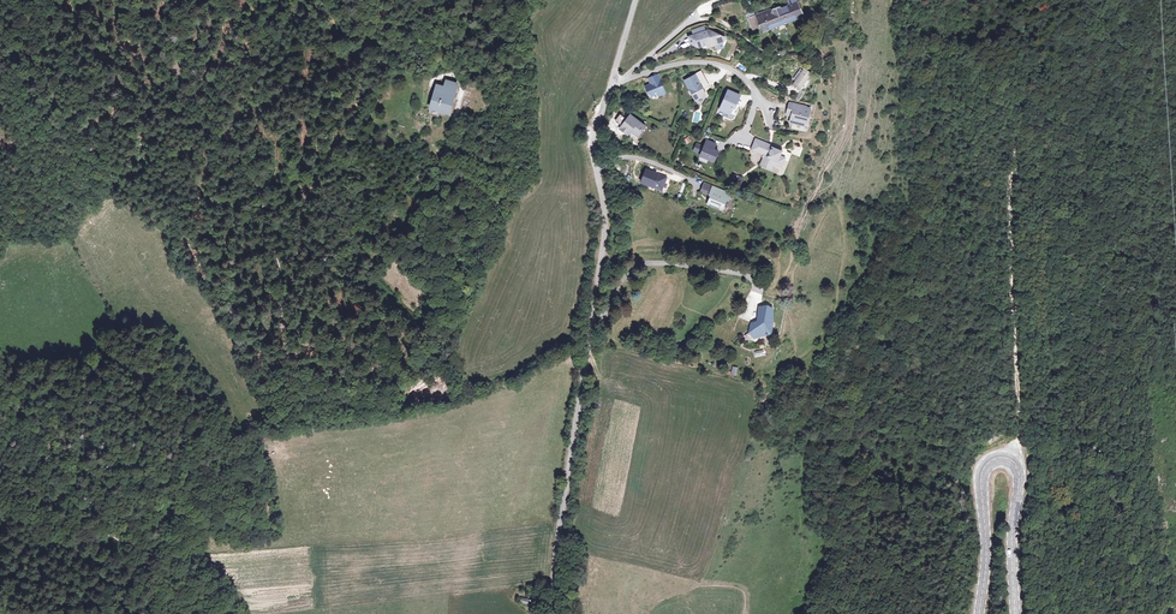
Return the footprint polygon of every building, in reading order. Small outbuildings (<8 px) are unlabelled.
[(789,2),(779,6),(778,4),(761,11),(748,16),(752,29),(762,28),(803,13),(798,0),(788,0),(789,2)] [(708,30),(689,36),(691,43),(699,46),(707,44),(710,43),(714,45),(723,43),(724,39),(720,35),(712,31),(708,32),(708,30)] [(793,86),(800,90),(810,74),(804,69),(802,72),(799,70),(793,80),(795,82),(793,86)] [(687,81),(689,86),(697,82),(694,77),(687,81)] [(666,92),(662,80),(652,83),(645,85),(647,92),(649,92),(649,95),(655,94),(658,95),(666,92)] [(689,86),(687,86),(694,101),(705,95),(698,81),(697,82),(689,86)] [(439,85),(430,109),(448,116),(457,91),(439,85)] [(728,90),(719,109),(729,114),(732,108),(734,104),(736,104),(740,96),(728,90)] [(804,125),(806,120),(808,115),(810,115),(813,108),(791,102),(787,112),(792,114),(794,113),(794,111),(796,111),(795,113),(792,115),(791,120),(804,125)] [(777,109),(774,119),(780,121),(783,111),(777,109)] [(620,124),(625,117),(620,114),(615,121),(620,124)] [(646,127),(631,115),(620,129),(628,135),(631,131),(638,136),(646,127)] [(683,139),(687,144),(691,141),(688,136),(683,139)] [(765,157),(762,166),(782,174),(790,153),(770,145),(769,147),(766,145),(767,144),(754,138),(749,150),(753,151),(754,149),(763,152),(765,157)] [(695,149),(702,152),(701,155),(714,161),(719,151),(714,149),(717,144),(708,139),(706,145),(705,146),(698,143),(695,149)] [(759,164),(762,166),(765,157),(763,152),(754,149),(753,151),(759,154),(761,158),(759,164)] [(654,171),(645,167),(640,180),(659,187),(661,186),(664,177),(664,175),(654,171)] [(740,187),(744,177),(736,174),(732,184),(740,187)] [(730,191),(704,180),(700,188),(710,193),(706,201),(721,207),(725,197),(727,198),(730,191)] [(774,311),(761,308),(757,320),(754,319),(751,332),(757,333),(759,333),(759,335),(765,335),(769,333),(772,325),(770,325),(774,311)] [(756,358),(765,355),(764,349),(754,352),(756,358)]
